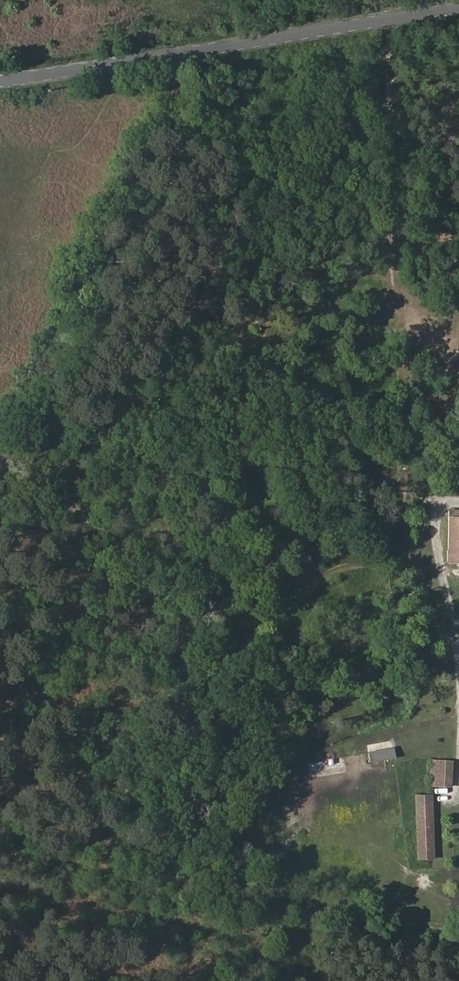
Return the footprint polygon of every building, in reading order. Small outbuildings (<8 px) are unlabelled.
[(243,336),(259,336),(259,325),(243,325),(243,336)] [(449,511),(448,550),(447,550),(447,563),(458,563),(458,511),(449,511)] [(395,758),(393,748),(369,752),(370,762),(395,758)] [(346,767),(344,756),(309,763),(311,773),(346,767)] [(450,787),(452,762),(431,761),(430,785),(450,787)] [(433,858),(431,796),(416,796),(419,859),(433,858)]
